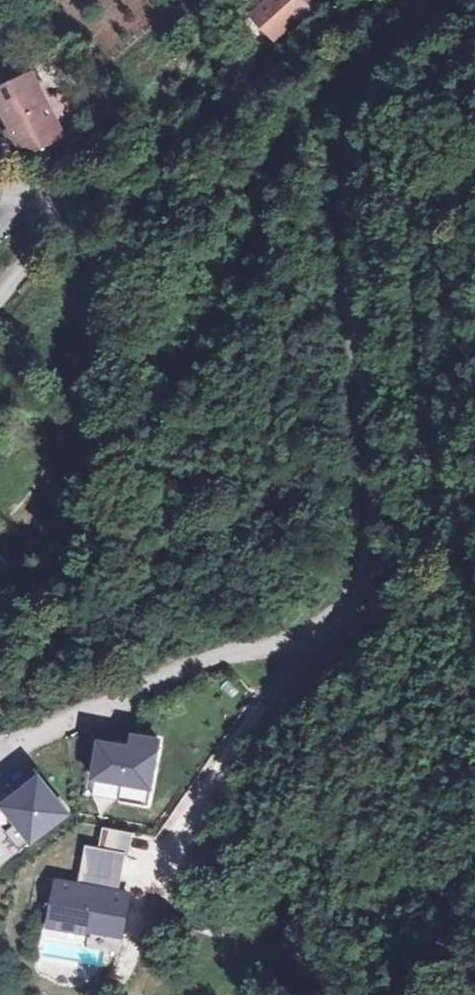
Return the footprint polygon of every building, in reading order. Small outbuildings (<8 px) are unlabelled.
[(251,12),(277,44),(334,0),(333,0),(267,0),(251,12)] [(40,78),(0,95),(0,113),(21,163),(68,143),(40,78)] [(165,740),(138,736),(135,753),(104,748),(98,782),(156,791),(165,740)] [(71,816),(45,781),(10,807),(36,842),(71,816)] [(100,848),(131,852),(134,832),(103,828),(100,848)] [(115,853),(88,850),(83,889),(61,887),(56,927),(125,936),(130,893),(111,891),(115,853)]
